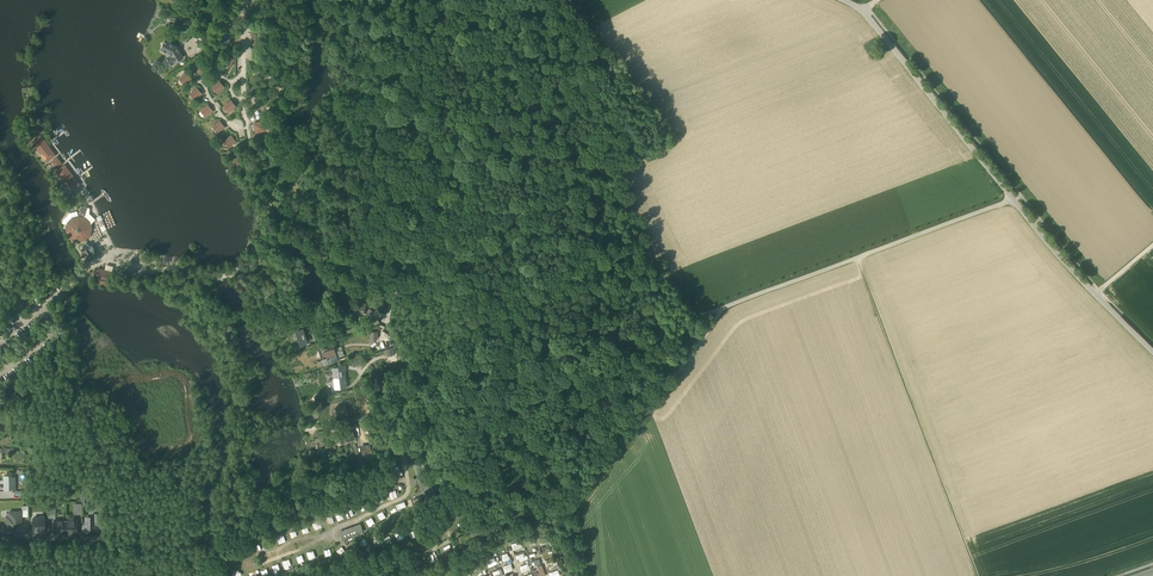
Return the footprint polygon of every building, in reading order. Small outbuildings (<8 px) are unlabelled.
[(182,56),(179,50),(177,46),(176,45),(165,39),(160,47),(161,48),(167,51),(167,53),(169,55),(171,55),(167,57),(165,58),(168,64),(182,56)] [(210,56),(215,59),(220,51),(214,48),(210,56)] [(223,63),(229,66),(233,58),(228,55),(223,63)] [(195,68),(199,72),(206,66),(202,62),(195,68)] [(179,78),(184,82),(191,76),(186,72),(179,78)] [(213,86),(217,91),(224,86),(220,81),(213,86)] [(190,93),(194,98),(201,92),(197,87),(190,93)] [(224,105),(228,110),(235,105),(231,99),(224,105)] [(201,110),(205,115),(212,109),(208,104),(201,110)] [(213,126),(217,131),(224,125),(220,120),(213,126)] [(256,132),(257,131),(255,123),(263,121),(263,120),(254,122),(256,132)] [(265,129),(263,121),(255,123),(257,131),(265,129)] [(224,140),(228,145),(235,140),(231,134),(224,140)] [(32,142),(47,161),(55,155),(40,136),(32,142)] [(235,159),(238,164),(246,159),(242,154),(235,159)] [(51,162),(56,167),(61,163),(57,158),(51,162)] [(57,171),(71,190),(79,184),(64,165),(57,171)] [(79,241),(85,239),(90,235),(90,234),(91,228),(89,222),(85,217),(85,216),(86,216),(88,207),(80,206),(78,214),(79,214),(79,216),(78,216),(72,218),(68,222),(66,228),(66,229),(68,235),(73,239),(79,241)] [(94,239),(101,237),(98,223),(91,225),(94,239)] [(93,255),(92,254),(93,254),(94,254),(94,253),(94,252),(93,251),(92,251),(92,250),(94,249),(92,246),(90,247),(88,243),(86,245),(83,247),(82,246),(81,247),(81,248),(82,249),(83,249),(83,250),(83,249),(87,255),(85,256),(87,258),(93,255)] [(99,283),(108,285),(111,272),(97,268),(96,273),(99,274),(97,280),(100,281),(99,283)] [(353,311),(363,314),(365,304),(359,302),(358,305),(355,305),(353,311)] [(302,329),(296,331),(300,344),(306,342),(302,329)] [(323,358),(325,364),(338,360),(335,352),(336,352),(335,347),(334,347),(333,344),(323,347),(323,348),(324,348),(327,357),(323,358)] [(323,348),(323,347),(317,347),(322,359),(323,359),(324,364),(325,364),(323,358),(327,357),(324,348),(323,348)] [(385,351),(388,359),(394,357),(392,350),(385,351)] [(336,376),(338,387),(347,386),(344,369),(333,371),(334,376),(336,376)] [(337,410),(338,415),(347,412),(347,411),(349,410),(347,404),(338,407),(339,410),(337,410)] [(342,439),(343,441),(355,438),(354,435),(353,435),(352,431),(340,434),(341,439),(342,439)] [(388,491),(391,498),(397,496),(395,489),(388,491)] [(412,500),(415,507),(423,504),(421,497),(412,500)] [(356,506),(349,508),(350,515),(358,514),(356,506)] [(377,513),(380,519),(386,516),(383,510),(377,513)] [(6,518),(6,528),(15,528),(16,527),(16,525),(18,523),(19,524),(21,521),(21,511),(9,511),(9,516),(8,517),(6,518)] [(89,513),(89,516),(89,519),(85,519),(85,523),(85,528),(86,528),(86,531),(90,530),(94,530),(94,513),(89,513)] [(102,522),(102,520),(98,520),(98,519),(98,517),(95,513),(94,513),(94,530),(97,530),(102,530),(102,523),(102,522)] [(33,517),(33,531),(45,530),(44,521),(44,517),(43,516),(40,516),(38,517),(33,517)] [(364,521),(366,527),(375,523),(372,517),(364,521)] [(55,533),(65,533),(65,519),(55,519),(55,533)] [(77,519),(65,519),(65,533),(77,533),(77,519)] [(315,528),(322,526),(319,519),(312,522),(315,528)] [(459,521),(462,529),(468,526),(465,519),(459,521)] [(354,526),(357,534),(357,535),(363,532),(360,524),(354,526)] [(346,538),(357,534),(354,526),(351,528),(351,527),(345,529),(345,530),(339,532),(342,540),(344,539),(345,541),(347,540),(346,538)] [(539,541),(541,548),(547,546),(545,540),(539,541)] [(520,543),(512,546),(514,553),(522,550),(520,543)] [(526,552),(530,551),(530,547),(535,547),(534,543),(525,544),(526,552)] [(341,554),(346,551),(342,546),(337,549),(341,554)] [(313,549),(306,551),(309,558),(316,556),(313,549)] [(298,562),(304,559),(302,553),(296,555),(298,562)] [(503,563),(510,562),(508,555),(502,557),(503,563)] [(517,557),(519,564),(527,562),(526,555),(517,557)] [(289,558),(282,559),(284,567),(291,565),(289,558)] [(490,569),(497,566),(494,559),(487,563),(490,569)] [(272,564),(274,571),(280,569),(278,562),(272,564)] [(528,565),(520,569),(523,575),(531,571),(528,565)] [(542,567),(538,568),(540,574),(535,575),(545,575),(542,567)]
